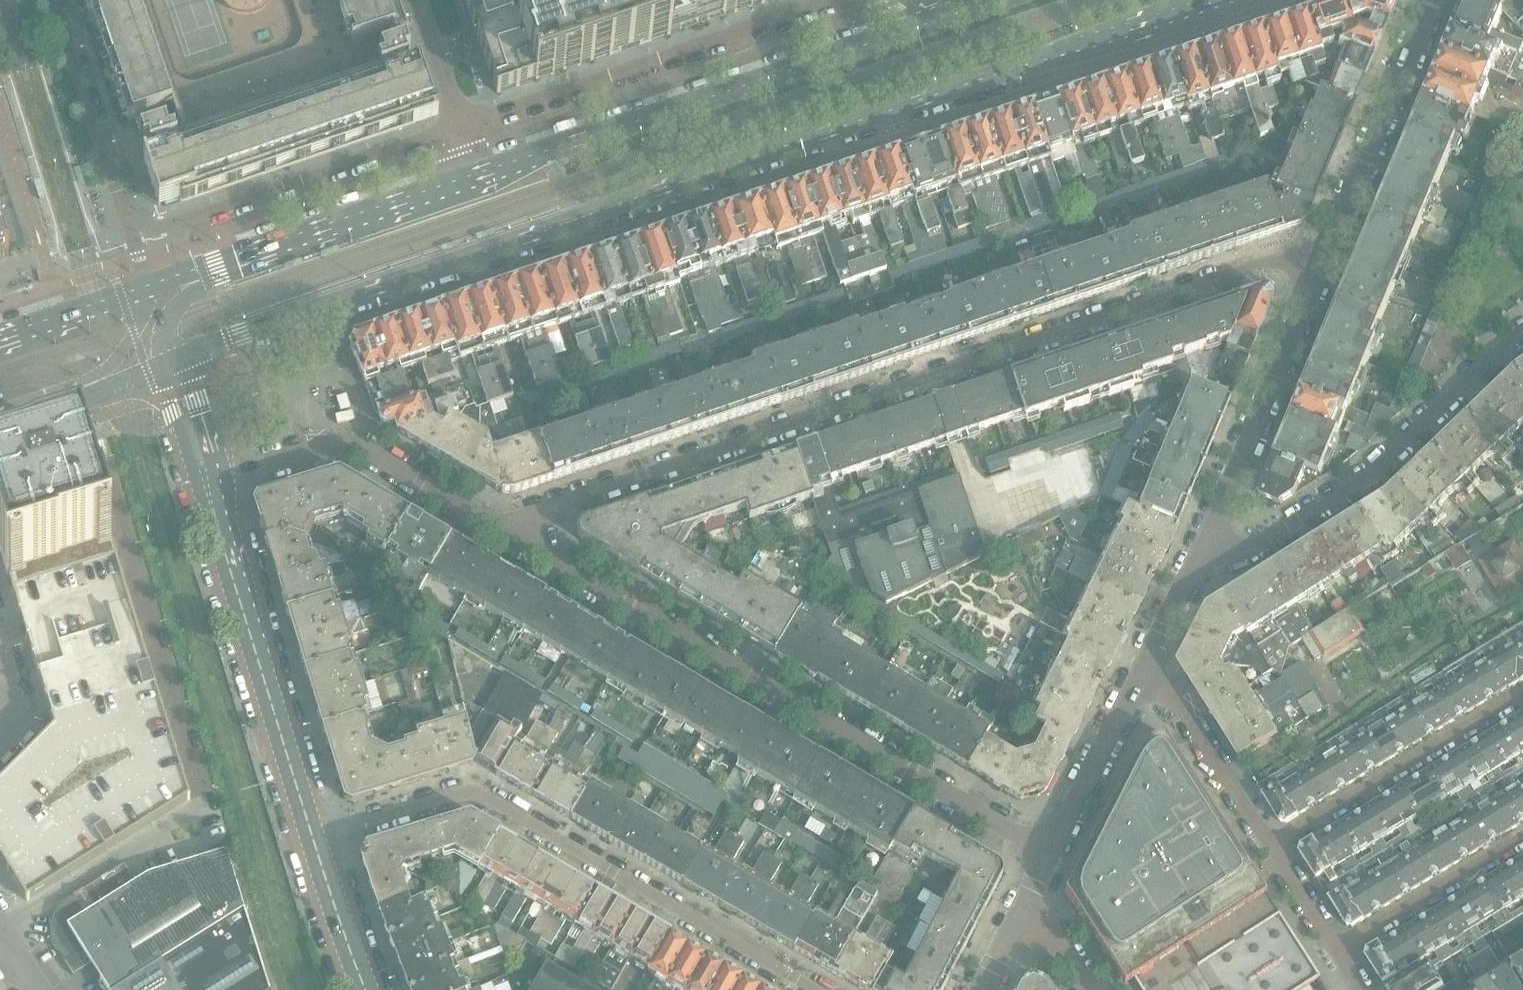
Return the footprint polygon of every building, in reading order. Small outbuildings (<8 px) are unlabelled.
[(399,30),(389,0),(87,0),(128,122),(135,120),(148,160),(143,162),(146,172),(159,208),(200,194),(429,117),(414,73),(399,30)] [(468,8),(491,0),(465,0),(468,8)] [(513,17),(507,0),(491,0),(468,8),(497,93),(695,26),(771,0),(561,0),(513,17)] [(1397,0),(1344,0),(1343,1),(1350,25),(1381,38),(1397,0)] [(1503,37),(1503,35),(1498,33),(1497,35),(1494,34),(1503,13),(1504,11),(1500,7),(1493,0),(1468,0),(1458,23),(1458,22),(1456,28),(1517,54),(1522,56),(1522,46),(1503,37)] [(1500,7),(1504,11),(1503,13),(1522,34),(1522,0),(1493,0),(1500,7)] [(1350,25),(1343,1),(1308,12),(1319,48),(1332,44),(1337,45),(1343,47),(1352,30),(1350,25)] [(1319,48),(1308,12),(1285,20),(1306,82),(1318,78),(1317,76),(1313,65),(1323,61),(1321,53),(1319,48)] [(1306,82),(1285,20),(1263,28),(1280,76),(1287,73),(1292,87),(1304,83),(1306,82)] [(1372,59),(1381,38),(1350,25),(1352,30),(1343,47),(1372,59)] [(1280,76),(1263,28),(1238,36),(1255,82),(1262,80),(1264,88),(1280,82),(1280,80),(1281,80),(1280,76)] [(1517,54),(1456,28),(1455,29),(1454,28),(1446,50),(1518,81),(1522,70),(1522,69),(1513,65),(1517,54)] [(1259,94),(1255,82),(1238,36),(1194,51),(1218,123),(1250,112),(1259,139),(1272,134),(1265,113),(1277,109),(1271,90),(1259,94)] [(1364,80),(1372,59),(1343,47),(1335,67),(1364,80)] [(1518,81),(1446,50),(1445,51),(1437,73),(1522,109),(1522,83),(1518,81)] [(1218,123),(1194,51),(1171,59),(1186,107),(1188,112),(1199,109),(1211,143),(1210,144),(1215,159),(1229,154),(1218,123)] [(1190,150),(1177,111),(1186,107),(1171,59),(1147,67),(1164,115),(1165,115),(1167,119),(1165,120),(1178,156),(1183,170),(1196,166),(1195,165),(1205,161),(1200,146),(1190,150)] [(1164,115),(1147,67),(1125,74),(1142,123),(1152,119),(1165,160),(1178,156),(1165,120),(1158,122),(1157,117),(1164,115)] [(1354,103),(1364,80),(1335,67),(1329,81),(1317,76),(1318,78),(1306,82),(1304,83),(1319,89),(1319,88),(1324,91),(1354,103)] [(1437,73),(1426,97),(1472,116),(1506,131),(1516,135),(1518,136),(1522,124),(1522,109),(1437,73)] [(1142,123),(1125,74),(1103,82),(1117,125),(1124,122),(1127,129),(1119,132),(1130,166),(1144,162),(1132,128),(1142,125),(1142,123)] [(1119,132),(1117,125),(1103,82),(1080,89),(1097,140),(1106,137),(1118,170),(1130,166),(1119,132)] [(1337,143),(1354,103),(1324,91),(1319,88),(1319,89),(1311,108),(1309,107),(1301,128),(1337,143)] [(1098,177),(1087,145),(1097,141),(1097,140),(1080,89),(1057,97),(1076,155),(1085,181),(1087,188),(1092,202),(1104,199),(1096,178),(1098,177)] [(1076,155),(1057,97),(1034,105),(1053,162),(1076,155)] [(1467,129),(1472,116),(1426,97),(1417,118),(1467,139),(1471,131),(1467,129)] [(1053,162),(1034,105),(1011,113),(1045,216),(1057,212),(1061,210),(1059,206),(1055,207),(1042,166),(1040,162),(1050,159),(1052,163),(1053,162)] [(1045,216),(1011,113),(988,121),(1005,174),(1014,170),(1028,212),(1019,215),(1022,224),(1045,216)] [(1429,204),(1448,158),(1457,137),(1467,140),(1467,139),(1417,118),(1388,187),(1429,204)] [(995,177),(1005,174),(988,121),(966,129),(977,163),(1000,232),(1013,227),(1011,222),(1010,222),(995,177)] [(1312,203),(1337,143),(1301,128),(1285,166),(1275,188),(1283,191),(1312,203)] [(1000,232),(977,163),(966,129),(940,137),(949,163),(968,225),(972,224),(967,212),(962,198),(972,195),(983,228),(974,231),(976,240),(1000,232)] [(1507,156),(1516,135),(1506,131),(1497,152),(1507,156)] [(968,225),(949,163),(940,137),(919,144),(925,163),(936,195),(947,191),(948,195),(946,196),(958,229),(968,225)] [(928,202),(927,199),(937,196),(936,195),(925,163),(919,144),(897,152),(901,163),(931,255),(933,255),(932,254),(933,253),(929,239),(941,235),(930,201),(928,202)] [(1254,157),(1251,147),(1229,154),(1215,159),(1209,161),(1212,172),(1232,165),(1254,157)] [(931,255),(901,163),(897,152),(873,160),(874,163),(891,210),(901,206),(919,259),(931,255)] [(1498,178),(1507,156),(1497,152),(1488,174),(1498,178)] [(891,210),(874,163),(873,160),(853,167),(870,222),(880,219),(890,249),(903,245),(891,210)] [(1212,172),(1209,161),(1196,166),(1183,170),(1163,176),(1167,187),(1212,172)] [(853,167),(806,183),(822,235),(839,286),(842,285),(852,282),(886,270),(881,255),(870,222),(853,167)] [(1479,225),(1498,178),(1488,174),(1469,220),(1479,225)] [(1117,204),(1167,187),(1163,176),(1137,185),(1125,189),(1114,193),(1114,195),(1117,204)] [(822,235),(806,183),(782,191),(812,282),(827,278),(813,238),(822,235)] [(1280,232),(1271,202),(1265,187),(1222,201),(1237,247),(1280,232)] [(1401,272),(1429,204),(1388,187),(1379,209),(1360,255),(1401,272)] [(1092,202),(1087,188),(1064,196),(1069,210),(1092,202)] [(812,282),(782,191),(760,199),(775,247),(776,246),(777,249),(787,246),(800,286),(812,282)] [(1305,219),(1312,203),(1283,191),(1279,199),(1271,202),(1280,232),(1297,226),(1298,227),(1305,220),(1306,219),(1305,219)] [(1049,228),(1096,213),(1118,206),(1117,204),(1114,195),(1104,199),(1092,202),(1069,210),(1058,214),(1057,212),(1045,216),(1049,228)] [(767,273),(760,252),(775,247),(760,199),(731,208),(747,256),(756,254),(758,261),(750,264),(761,295),(766,294),(771,308),(772,313),(793,305),(791,302),(795,301),(784,267),(767,273)] [(1237,247),(1222,201),(1177,216),(1192,262),(1221,253),(1221,252),(1237,247)] [(750,264),(747,256),(731,208),(707,216),(723,264),(724,264),(734,261),(748,302),(761,297),(761,295),(750,264)] [(728,274),(724,264),(723,264),(707,216),(684,224),(700,273),(701,272),(704,280),(702,280),(719,331),(720,330),(721,330),(719,326),(743,318),(743,319),(747,317),(744,306),(740,308),(739,304),(729,308),(718,277),(728,274)] [(1004,243),(1049,228),(1045,216),(1022,224),(1013,227),(1000,232),(1004,243)] [(1192,262),(1177,216),(1128,233),(1129,237),(1144,279),(1192,262)] [(693,275),(700,273),(684,224),(661,232),(679,285),(680,284),(678,279),(688,276),(691,284),(689,284),(700,316),(702,316),(708,334),(719,331),(702,280),(696,283),(693,275)] [(0,228),(0,258),(9,255),(0,228)] [(668,288),(679,285),(661,232),(636,240),(670,343),(684,338),(682,331),(668,288)] [(958,258),(1004,243),(1000,232),(976,240),(955,247),(958,258)] [(1144,279),(1129,237),(1061,260),(1075,302),(1144,279)] [(670,343),(636,240),(613,248),(630,300),(642,296),(657,342),(659,347),(670,343)] [(958,258),(955,247),(933,255),(931,255),(919,259),(910,262),(914,273),(953,260),(958,258)] [(619,305),(630,300),(613,248),(588,257),(606,309),(619,349),(623,359),(635,355),(633,348),(619,305)] [(1373,339),(1392,292),(1401,272),(1360,255),(1332,322),(1373,339)] [(594,313),(606,309),(588,257),(563,265),(581,318),(583,325),(598,367),(623,359),(619,349),(615,347),(610,349),(608,353),(594,313)] [(1075,302),(1061,260),(994,283),(1008,325),(1075,302)] [(914,273),(910,262),(887,270),(892,281),(914,273)] [(574,320),(581,318),(563,265),(539,273),(557,326),(569,322),(585,372),(598,367),(583,325),(576,327),(574,320)] [(545,330),(557,326),(539,273),(514,282),(549,384),(562,380),(545,330)] [(549,384),(514,282),(491,290),(508,342),(520,338),(526,356),(537,388),(549,384)] [(1008,325),(994,283),(962,294),(947,299),(948,301),(926,308),(939,349),(1008,325)] [(1442,314),(1451,292),(1441,288),(1432,310),(1442,314)] [(796,316),(847,300),(843,289),(793,305),(796,316)] [(1243,369),(1272,300),(1272,298),(1271,295),(1268,290),(1265,290),(1265,289),(1262,290),(1248,294),(1228,342),(1220,359),(1243,369)] [(496,346),(508,342),(491,290),(467,298),(484,351),(492,348),(494,355),(486,357),(501,401),(513,396),(503,364),(496,346)] [(1228,342),(1248,294),(1193,313),(1193,314),(1204,347),(1217,343),(1218,345),(1228,342)] [(906,307),(901,295),(890,299),(895,311),(906,307)] [(476,354),(484,351),(467,298),(441,307),(456,353),(459,359),(471,355),(488,405),(490,405),(501,401),(486,357),(478,360),(476,354)] [(742,335),(796,316),(793,305),(772,313),(739,324),(742,335)] [(456,353),(441,307),(418,314),(441,380),(454,376),(447,356),(456,353)] [(939,349),(926,308),(903,316),(903,314),(858,329),(872,371),(939,349)] [(1423,358),(1442,314),(1432,310),(1413,355),(1423,358)] [(441,380),(418,314),(395,322),(411,368),(421,365),(428,384),(435,382),(439,392),(445,390),(441,380)] [(1204,349),(1203,347),(1204,347),(1193,314),(1158,326),(1158,325),(1128,336),(1143,381),(1173,371),(1169,358),(1181,354),(1182,357),(1204,349)] [(411,368),(395,322),(372,330),(399,405),(411,401),(401,372),(411,368)] [(872,371),(858,329),(856,326),(854,322),(841,327),(842,331),(752,362),(753,366),(767,407),(872,371)] [(1364,370),(1376,340),(1373,339),(1332,322),(1320,351),(1364,370)] [(742,335),(739,324),(721,330),(720,330),(724,341),(742,335)] [(399,405),(372,330),(355,336),(350,346),(377,414),(378,413),(399,405)] [(1143,381),(1128,336),(1084,351),(1100,400),(1133,389),(1132,385),(1143,381)] [(644,366),(682,352),(683,352),(679,341),(640,355),(644,366)] [(1100,400),(1084,351),(1038,366),(1053,410),(1062,407),(1063,412),(1100,400)] [(1349,406),(1364,370),(1320,351),(1305,387),(1349,406)] [(585,386),(644,366),(640,355),(581,375),(585,386)] [(1413,381),(1423,358),(1413,355),(1407,370),(1406,370),(1403,377),(1413,381)] [(1243,369),(1220,359),(1214,373),(1218,374),(1222,365),(1223,366),(1210,395),(1229,403),(1243,369)] [(1518,368),(1505,381),(1522,401),(1522,365),(1518,368)] [(767,407),(753,366),(715,379),(729,420),(767,407)] [(1053,410),(1038,366),(1010,376),(1023,415),(1024,419),(1053,410)] [(1198,377),(1174,369),(1176,379),(1195,385),(1198,377)] [(528,405),(585,386),(581,375),(524,394),(528,405)] [(961,436),(1023,415),(1010,376),(948,397),(933,402),(946,442),(961,436)] [(1390,410),(1400,414),(1413,381),(1403,377),(1390,410)] [(1210,392),(1213,383),(1202,378),(1198,388),(1210,392)] [(729,420),(715,379),(674,393),(672,387),(663,391),(664,396),(655,399),(669,440),(729,420)] [(1522,425),(1522,401),(1505,381),(1469,415),(1509,456),(1515,449),(1509,443),(1511,438),(1522,425)] [(1229,403),(1210,395),(1189,386),(1172,427),(1156,420),(1147,412),(1137,422),(1147,431),(1167,439),(1163,449),(1202,466),(1229,403)] [(1369,422),(1371,417),(1349,408),(1349,406),(1305,387),(1296,410),(1340,429),(1343,421),(1348,423),(1344,432),(1363,440),(1369,443),(1384,429),(1369,422)] [(350,408),(346,394),(336,397),(340,411),(350,408)] [(433,420),(429,407),(425,396),(411,401),(399,405),(378,413),(381,422),(388,426),(395,424),(397,431),(433,420)] [(1138,418),(1149,406),(1146,397),(1133,402),(1138,418)] [(470,475),(489,444),(500,426),(497,427),(490,405),(488,405),(476,408),(475,405),(465,409),(462,413),(458,411),(454,399),(453,398),(435,404),(429,407),(433,420),(442,425),(428,450),(470,475)] [(669,440),(655,399),(596,419),(610,461),(669,440)] [(946,442),(933,402),(874,422),(887,461),(946,442)] [(1369,422),(1384,429),(1400,414),(1390,410),(1376,405),(1371,417),(1369,422)] [(1335,439),(1340,429),(1296,410),(1286,433),(1330,452),(1335,439)] [(553,480),(540,438),(538,434),(538,435),(537,431),(527,434),(521,419),(519,411),(510,415),(512,422),(508,423),(530,488),(553,480)] [(1047,454),(1123,428),(1118,414),(985,459),(990,474),(1009,467),(1007,460),(1044,447),(1047,454)] [(1476,471),(1491,457),(1497,455),(1503,461),(1509,456),(1469,415),(1435,448),(1474,489),(1480,483),(1475,477),(1476,471)] [(610,461),(596,419),(557,432),(556,427),(546,431),(547,435),(540,438),(553,480),(610,461)] [(428,450),(442,425),(433,420),(397,431),(398,432),(428,450)] [(887,461),(874,422),(815,442),(828,482),(887,461)] [(530,488),(508,423),(500,426),(489,444),(506,494),(512,494),(530,488)] [(1363,440),(1344,432),(1341,431),(1338,440),(1359,449),(1363,440)] [(1325,465),(1330,452),(1286,433),(1276,456),(1306,470),(1316,473),(1320,475),(1320,474),(1325,465)] [(1176,527),(1193,488),(1202,466),(1163,449),(1154,469),(1142,498),(1116,487),(1134,445),(1122,440),(1099,495),(1101,496),(1126,506),(1137,511),(1176,527)] [(828,482),(815,442),(796,449),(812,498),(817,515),(838,509),(828,482)] [(506,494),(489,444),(470,475),(502,493),(502,494),(506,494)] [(1441,504),(1456,490),(1462,489),(1468,495),(1474,489),(1435,448),(1400,482),(1439,522),(1447,515),(1440,508),(1441,504)] [(812,498),(796,449),(732,470),(745,508),(749,519),(812,498)] [(0,782),(0,859),(26,901),(136,833),(189,800),(143,652),(110,547),(80,450),(31,465),(32,467),(0,477),(0,553),(8,577),(12,593),(31,655),(46,704),(54,729),(0,782)] [(1282,504),(1323,478),(1320,474),(1320,475),(1316,473),(1306,470),(1276,456),(1260,495),(1282,504)] [(838,509),(817,515),(831,556),(825,568),(886,605),(984,556),(956,469),(838,509)] [(737,586),(678,551),(689,533),(690,531),(694,526),(696,524),(745,508),(732,470),(717,475),(718,476),(705,480),(705,479),(653,497),(653,498),(650,499),(641,502),(640,501),(585,520),(581,522),(578,525),(577,529),(576,533),(578,537),(581,540),(692,606),(692,605),(704,612),(703,612),(716,620),(737,586)] [(343,518),(362,485),(339,471),(259,495),(255,503),(266,539),(284,534),(302,541),(303,539),(311,520),(322,517),(322,518),(340,512),(342,518),(343,518)] [(882,487),(879,478),(861,485),(864,494),(882,487)] [(1397,547),(1422,522),(1428,521),(1434,527),(1439,522),(1400,482),(1387,494),(1361,511),(1391,559),(1401,553),(1397,547)] [(408,512),(380,496),(362,485),(343,518),(347,516),(364,526),(362,532),(369,536),(367,540),(385,551),(408,512)] [(1090,520),(1101,496),(1099,495),(1098,496),(1071,510),(1084,517),(1090,520)] [(1502,519),(1522,506),(1515,498),(1495,510),(1502,519)] [(1162,556),(1176,528),(1176,527),(1137,511),(1126,506),(1119,520),(1123,522),(1117,533),(1162,556)] [(1071,539),(1084,517),(1071,510),(1057,517),(1060,523),(1061,523),(1065,531),(1068,539),(1069,538),(1071,539)] [(1360,582),(1358,579),(1385,562),(1391,559),(1361,511),(1321,536),(1345,574),(1353,586),(1360,582)] [(420,588),(427,575),(449,537),(408,512),(385,551),(386,551),(387,551),(391,553),(383,566),(413,584),(420,588)] [(1461,544),(1482,531),(1472,520),(1454,537),(1461,544)] [(1019,537),(1014,539),(1026,562),(1037,556),(1032,545),(1043,540),(1037,528),(1019,537)] [(1136,608),(1150,581),(1162,556),(1117,533),(1091,585),(1136,608)] [(333,585),(331,581),(346,576),(344,571),(358,567),(356,561),(348,563),(347,557),(336,553),(338,564),(325,568),(324,566),(319,568),(316,557),(309,555),(304,540),(303,539),(302,541),(284,534),(266,539),(288,610),(332,596),(329,586),(333,585)] [(1298,604),(1345,574),(1321,536),(1274,566),(1298,604)] [(465,597),(488,559),(449,537),(427,575),(465,597)] [(1437,558),(1457,546),(1453,540),(1433,552),(1437,558)] [(1514,540),(1478,562),(1500,597),(1522,583),(1522,555),(1514,540)] [(1472,562),(1469,558),(1462,546),(1447,555),(1456,571),(1472,562)] [(1063,550),(1055,566),(1064,571),(1066,572),(1074,556),(1063,550)] [(1076,558),(1068,573),(1088,583),(1095,568),(1076,558)] [(503,619),(525,581),(488,559),(465,597),(503,619)] [(1436,573),(1430,564),(1422,570),(1428,578),(1436,573)] [(1415,573),(1411,565),(1400,571),(1405,579),(1415,573)] [(1316,631),(1298,604),(1274,566),(1225,596),(1270,669),(1282,674),(1289,648),(1302,639),(1316,631)] [(774,654),(803,604),(804,602),(779,588),(775,595),(743,576),(737,586),(716,620),(741,635),(742,634),(750,639),(749,640),(774,654)] [(842,590),(846,583),(837,577),(832,585),(842,590)] [(1385,577),(1379,581),(1383,587),(1389,583),(1385,577)] [(523,631),(546,594),(525,581),(503,619),(523,631)] [(1382,588),(1378,582),(1371,587),(1374,593),(1382,588)] [(852,597),(857,589),(846,583),(842,590),(852,597)] [(1110,660),(1136,608),(1091,585),(1065,637),(1068,639),(1110,660)] [(863,603),(867,595),(857,589),(852,597),(863,603)] [(561,653),(583,616),(546,594),(523,631),(524,631),(561,653)] [(873,609),(878,601),(867,595),(863,603),(873,609)] [(345,625),(339,607),(335,608),(332,596),(288,610),(306,669),(350,656),(347,644),(351,643),(348,637),(368,631),(364,618),(345,625)] [(1223,666),(1270,669),(1225,596),(1209,607),(1180,664),(1210,710),(1247,686),(1240,675),(1237,677),(1232,670),(1228,673),(1223,666)] [(1340,600),(1331,606),(1339,618),(1348,612),(1340,600)] [(883,615),(888,607),(878,601),(873,609),(883,615)] [(843,637),(847,630),(836,623),(826,617),(814,610),(803,604),(774,654),(817,680),(843,637)] [(894,621),(898,613),(888,607),(883,615),(894,621)] [(864,609),(858,619),(868,624),(873,615),(864,609)] [(1315,660),(1362,632),(1350,611),(1348,612),(1339,618),(1316,631),(1302,639),(1315,660)] [(904,627),(909,620),(906,618),(898,613),(894,621),(904,627)] [(1317,614),(1309,619),(1316,630),(1324,625),(1317,614)] [(610,682),(632,645),(583,616),(561,653),(610,682)] [(915,634),(919,626),(917,624),(909,620),(904,627),(915,634)] [(448,627),(437,621),(435,625),(446,631),(448,627)] [(1509,631),(1522,654),(1522,638),(1519,640),(1516,634),(1520,631),(1522,636),(1522,623),(1509,631)] [(925,640),(930,632),(919,626),(915,634),(925,640)] [(416,636),(413,627),(393,632),(396,641),(416,636)] [(458,629),(454,636),(464,642),(469,635),(458,629)] [(1509,631),(1494,641),(1520,682),(1522,680),(1522,654),(1509,631)] [(936,646),(940,638),(930,632),(925,640),(936,646)] [(469,635),(464,642),(475,649),(479,641),(469,635)] [(864,707),(886,669),(859,653),(861,649),(843,637),(817,680),(864,707)] [(946,652),(951,644),(940,638),(936,646),(946,652)] [(1084,712),(1110,660),(1068,639),(1049,678),(1025,666),(1024,669),(1019,679),(1025,682),(1042,691),(1084,712)] [(522,730),(542,696),(505,673),(482,712),(476,709),(463,650),(448,641),(464,708),(475,757),(497,770),(513,742),(515,742),(521,729),(522,730)] [(479,641),(475,649),(485,655),(490,647),(488,646),(479,641)] [(1520,682),(1494,641),(1479,649),(1483,654),(1487,661),(1505,691),(1520,682)] [(956,658),(961,650),(951,644),(946,652),(956,658)] [(666,715),(687,677),(632,645),(610,682),(666,715)] [(490,647),(485,655),(496,661),(500,653),(496,651),(490,647)] [(1505,691),(1487,661),(1479,665),(1475,658),(1483,654),(1479,649),(1466,658),(1491,699),(1505,691)] [(972,657),(961,650),(956,658),(967,664),(972,657)] [(368,702),(357,665),(353,666),(350,656),(306,669),(323,728),(365,716),(368,715),(365,703),(368,702)] [(504,656),(500,663),(510,669),(515,662),(507,657),(504,656)] [(977,671),(982,663),(972,657),(967,664),(977,671)] [(1491,699),(1466,658),(1450,667),(1453,671),(1461,666),(1465,673),(1458,678),(1476,708),(1491,699)] [(515,662),(510,669),(521,676),(525,668),(523,667),(515,662)] [(1328,706),(1308,672),(1302,662),(1282,674),(1284,677),(1292,692),(1301,706),(1308,718),(1328,706)] [(428,671),(426,664),(426,663),(407,669),(409,677),(428,671)] [(988,677),(992,669),(991,668),(982,663),(977,671),(988,677)] [(902,730),(927,688),(889,665),(886,669),(864,707),(902,730)] [(958,681),(964,670),(957,666),(951,676),(958,681)] [(1476,708),(1458,678),(1450,683),(1445,676),(1453,671),(1450,667),(1442,672),(1443,673),(1437,676),(1462,717),(1476,708)] [(525,668),(521,676),(531,682),(536,674),(525,668)] [(1002,677),(1003,675),(992,669),(988,677),(998,683),(1002,677)] [(536,674),(531,682),(542,688),(546,681),(536,674)] [(1462,717),(1437,676),(1421,686),(1423,690),(1424,690),(1431,685),(1436,691),(1428,696),(1427,696),(1446,726),(1462,717)] [(722,748),(743,711),(687,677),(666,715),(722,748)] [(1301,706),(1292,692),(1284,677),(1254,696),(1247,686),(1210,710),(1240,759),(1279,735),(1294,726),(1287,715),(1301,706)] [(963,715),(944,704),(952,691),(932,679),(927,688),(902,730),(941,753),(963,715)] [(1021,690),(1025,682),(1019,679),(1017,684),(1015,687),(1021,690)] [(407,699),(401,681),(382,687),(387,705),(407,699)] [(553,686),(549,693),(559,699),(563,692),(553,686)] [(1446,726),(1427,696),(1428,696),(1424,690),(1423,690),(1421,686),(1406,695),(1431,735),(1446,726)] [(1084,712),(1042,691),(1034,707),(1040,710),(1033,721),(1045,727),(1071,739),(1084,712)] [(563,692),(559,699),(569,705),(573,697),(563,692)] [(1431,735),(1406,695),(1391,704),(1393,708),(1402,702),(1406,709),(1398,714),(1416,745),(1431,735)] [(573,697),(569,705),(579,711),(584,703),(573,697)] [(1416,745),(1398,714),(1390,719),(1386,713),(1393,708),(1391,704),(1377,713),(1402,753),(1416,745)] [(966,768),(994,722),(994,721),(968,706),(963,715),(941,753),(966,768)] [(475,757),(464,708),(463,708),(462,707),(442,713),(459,769),(471,765),(475,757)] [(595,710),(591,717),(601,723),(605,716),(595,710)] [(739,758),(761,721),(743,711),(722,748),(739,758)] [(459,769),(442,713),(431,716),(434,727),(423,730),(416,733),(418,738),(403,743),(404,746),(387,751),(380,771),(386,791),(459,769)] [(513,785),(553,718),(544,713),(538,723),(536,722),(522,746),(515,742),(513,742),(497,770),(494,774),(513,785)] [(1402,753),(1377,713),(1362,722),(1364,726),(1372,720),(1376,727),(1368,732),(1386,762),(1402,753)] [(1518,715),(1504,723),(1522,755),(1522,723),(1518,715)] [(370,744),(367,732),(368,729),(365,716),(323,728),(344,797),(352,801),(386,791),(380,771),(387,751),(370,744)] [(605,716),(601,723),(611,730),(616,722),(605,716)] [(533,797),(560,750),(551,745),(558,734),(557,734),(564,722),(554,717),(553,718),(513,785),(533,797)] [(795,797),(819,755),(761,721),(739,758),(737,763),(795,797)] [(616,722),(611,730),(622,736),(627,728),(616,722)] [(983,778),(1001,748),(1003,744),(1005,740),(1003,739),(1008,730),(994,722),(966,768),(983,778)] [(1368,732),(1364,726),(1362,722),(1347,731),(1372,771),(1386,762),(1368,732)] [(1504,723),(1489,733),(1507,763),(1515,759),(1519,765),(1522,762),(1522,755),(1504,723)] [(1044,792),(1071,739),(1045,727),(1033,750),(1014,756),(1001,748),(983,778),(1018,799),(1020,800),(1022,800),(1023,798),(1040,793),(1041,793),(1043,793),(1044,792)] [(627,728),(622,736),(632,742),(633,741),(637,735),(636,734),(627,728)] [(1372,771),(1347,731),(1332,741),(1356,781),(1372,771)] [(585,745),(590,738),(580,732),(567,754),(560,750),(533,797),(550,807),(585,745)] [(581,780),(595,757),(597,757),(606,742),(606,740),(593,732),(590,738),(585,745),(550,807),(570,818),(589,785),(581,780)] [(1318,979),(1319,978),(1316,974),(1270,903),(1250,871),(1214,815),(1185,769),(1169,745),(1162,733),(1136,750),(1116,789),(1101,820),(1077,868),(1064,892),(1065,893),(1075,909),(1091,934),(1093,933),(1093,932),(1100,927),(1101,928),(1129,973),(1133,979),(1140,989),(1301,989),(1318,979)] [(1507,763),(1489,733),(1474,741),(1497,778),(1503,774),(1499,768),(1507,763)] [(1356,781),(1332,741),(1317,749),(1341,790),(1356,781)] [(1497,778),(1474,741),(1459,751),(1478,781),(1486,776),(1490,782),(1497,778)] [(642,747),(637,755),(638,755),(644,759),(650,748),(643,744),(642,747)] [(623,748),(617,758),(624,762),(631,751),(623,746),(623,748)] [(650,748),(644,759),(646,760),(651,763),(657,753),(650,748)] [(1341,790),(1317,749),(1302,759),(1305,762),(1313,757),(1317,763),(1309,768),(1327,798),(1341,790)] [(631,751),(624,762),(632,766),(638,755),(637,755),(631,751)] [(1478,781),(1459,751),(1445,759),(1468,795),(1474,792),(1470,786),(1474,783),(1476,786),(1477,790),(1482,787),(1478,781)] [(657,753),(651,763),(653,764),(658,767),(664,757),(657,753)] [(638,755),(632,766),(639,771),(646,760),(644,759),(638,755)] [(850,830),(874,788),(819,755),(795,797),(850,830)] [(664,757),(658,767),(661,769),(665,771),(671,761),(664,757)] [(1468,795),(1445,759),(1430,768),(1449,799),(1457,794),(1460,800),(1468,795)] [(646,760),(639,771),(647,775),(653,764),(651,763),(646,760)] [(671,761),(665,771),(668,773),(672,775),(678,765),(671,761)] [(1519,765),(1511,769),(1516,777),(1522,773),(1522,762),(1519,765)] [(1327,798),(1309,768),(1301,773),(1295,763),(1288,767),(1312,807),(1327,798)] [(653,764),(647,775),(654,780),(661,769),(658,767),(653,764)] [(678,765),(672,775),(676,777),(679,779),(685,769),(678,765)] [(1312,807),(1288,767),(1272,777),(1297,816),(1312,807)] [(1449,799),(1430,768),(1401,786),(1419,817),(1449,799)] [(661,769),(654,780),(662,784),(668,773),(665,771),(661,769)] [(685,769),(679,779),(683,782),(686,783),(692,773),(685,769)] [(1520,783),(1516,777),(1511,769),(1503,774),(1497,778),(1522,822),(1522,789),(1520,783)] [(668,773),(662,784),(669,788),(676,777),(672,775),(668,773)] [(692,773),(686,783),(691,786),(693,787),(699,777),(692,773)] [(676,777),(669,788),(677,793),(683,782),(679,779),(676,777)] [(699,777),(693,787),(698,791),(700,792),(706,781),(699,777)] [(1297,816),(1272,777),(1257,786),(1264,795),(1280,821),(1286,823),(1297,816)] [(1490,782),(1482,787),(1487,795),(1494,790),(1498,797),(1491,801),(1509,831),(1522,823),(1522,822),(1497,778),(1490,782)] [(706,781),(700,792),(705,795),(706,796),(713,785),(706,781)] [(683,782),(677,793),(684,797),(691,786),(686,783),(683,782)] [(623,850),(643,815),(590,784),(589,785),(570,818),(592,831),(607,840),(623,850)] [(713,785),(706,796),(713,800),(719,790),(713,785)] [(691,786),(684,797),(691,802),(698,791),(693,787),(691,786)] [(1423,823),(1419,817),(1401,786),(1387,795),(1409,831),(1423,823)] [(1509,831),(1491,801),(1487,795),(1482,787),(1477,790),(1474,792),(1468,795),(1495,840),(1509,831)] [(888,853),(913,811),(874,788),(850,830),(888,853)] [(719,790),(713,800),(720,804),(722,802),(726,794),(719,790)] [(698,791),(691,802),(699,806),(705,795),(700,792),(698,791)] [(705,795),(699,806),(706,810),(713,800),(706,796),(705,795)] [(1409,831),(1387,795),(1371,804),(1390,834),(1398,830),(1402,836),(1409,831)] [(1495,840),(1468,795),(1460,800),(1452,805),(1458,813),(1466,808),(1469,814),(1461,819),(1480,849),(1495,840)] [(713,800),(706,810),(714,815),(720,804),(713,800)] [(1390,834),(1371,804),(1357,813),(1379,849),(1386,845),(1382,839),(1390,834)] [(1480,849),(1461,819),(1454,823),(1450,817),(1458,813),(1452,805),(1454,809),(1440,817),(1465,858),(1480,849)] [(966,945),(996,886),(1001,877),(1002,871),(1002,866),(1000,863),(997,860),(913,811),(888,853),(867,888),(895,904),(922,857),(957,875),(930,927),(966,945)] [(1379,849),(1357,813),(1342,822),(1361,852),(1369,847),(1373,853),(1379,849)] [(682,884),(701,849),(643,815),(623,850),(644,862),(682,884)] [(459,854),(479,821),(470,816),(368,847),(365,851),(403,870),(405,866),(454,851),(459,854)] [(719,906),(740,870),(730,864),(744,843),(753,849),(765,828),(745,816),(734,835),(700,895),(719,906)] [(1465,858),(1440,817),(1426,826),(1429,830),(1436,825),(1440,832),(1433,836),(1451,867),(1465,858)] [(479,865),(499,833),(479,821),(459,854),(479,865)] [(774,833),(773,833),(792,844),(798,833),(780,822),(774,833)] [(1361,852),(1342,822),(1327,831),(1355,875),(1363,870),(1369,866),(1365,858),(1357,863),(1353,857),(1361,852)] [(1451,867),(1433,836),(1425,841),(1421,835),(1429,830),(1426,826),(1423,823),(1409,831),(1437,876),(1451,867)] [(700,895),(734,835),(726,831),(712,853),(702,848),(701,849),(682,884),(681,884),(700,895)] [(1355,875),(1327,831),(1313,839),(1332,870),(1340,865),(1343,871),(1336,876),(1339,880),(1341,884),(1350,878),(1355,875)] [(1422,885),(1437,876),(1409,831),(1402,836),(1395,840),(1399,848),(1407,843),(1411,849),(1404,854),(1422,885)] [(482,906),(518,844),(499,833),(479,865),(479,866),(488,872),(472,898),(471,898),(465,908),(477,914),(482,906)] [(798,833),(792,844),(801,849),(807,838),(798,833)] [(807,838),(801,849),(810,855),(816,843),(807,838)] [(1332,870),(1313,839),(1302,846),(1300,853),(1323,889),(1339,880),(1336,876),(1332,870)] [(1422,885),(1404,854),(1396,859),(1392,852),(1399,848),(1395,840),(1386,845),(1379,849),(1407,894),(1422,885)] [(816,843),(810,855),(819,860),(825,849),(816,843)] [(518,890),(538,856),(518,844),(482,906),(493,912),(509,884),(518,890)] [(738,917),(772,858),(775,854),(766,849),(764,853),(763,852),(750,875),(740,870),(719,906),(738,917)] [(825,849),(819,860),(828,865),(835,854),(825,849)] [(1407,894),(1379,849),(1373,853),(1365,858),(1369,866),(1378,861),(1382,867),(1373,872),(1392,903),(1407,894)] [(245,912),(226,851),(200,858),(148,875),(142,878),(136,883),(124,864),(56,907),(49,938),(73,976),(91,964),(107,989),(114,989),(245,912)] [(410,905),(400,875),(403,870),(365,851),(363,856),(381,913),(390,937),(433,919),(428,906),(424,908),(421,900),(410,905)] [(835,854),(828,865),(837,870),(844,859),(835,854)] [(537,901),(557,866),(538,856),(518,890),(524,893),(521,898),(514,894),(501,917),(502,917),(497,925),(504,928),(508,921),(512,923),(528,896),(537,901)] [(1511,864),(1522,884),(1522,857),(1511,864)] [(756,928),(777,892),(768,886),(781,863),(772,858),(738,917),(756,928)] [(853,864),(844,859),(837,870),(846,876),(853,864)] [(463,892),(476,871),(459,861),(459,864),(459,890),(463,892)] [(459,890),(459,864),(440,871),(457,897),(459,896),(459,890)] [(1511,864),(1496,873),(1514,904),(1522,899),(1522,901),(1522,884),(1511,864)] [(556,912),(576,877),(557,866),(537,901),(545,906),(529,933),(541,940),(554,918),(546,913),(549,908),(556,912)] [(1392,903),(1373,872),(1367,876),(1363,870),(1355,875),(1377,912),(1392,903)] [(1496,873),(1483,881),(1512,932),(1522,926),(1522,920),(1518,912),(1510,916),(1506,909),(1514,904),(1496,873)] [(774,938),(810,880),(800,875),(787,897),(777,892),(756,928),(774,938)] [(1377,912),(1355,875),(1350,878),(1353,884),(1345,890),(1364,920),(1377,912)] [(574,923),(595,889),(576,877),(556,912),(562,916),(559,921),(554,918),(541,940),(550,946),(566,918),(574,923)] [(439,886),(425,880),(425,892),(439,886)] [(793,949),(814,913),(805,908),(819,885),(810,880),(774,938),(793,949)] [(1345,890),(1341,884),(1339,880),(1323,889),(1347,925),(1353,927),(1364,920),(1345,890)] [(1512,932),(1483,881),(1466,891),(1485,922),(1492,917),(1497,924),(1493,927),(1491,924),(1487,926),(1492,934),(1498,941),(1512,932)] [(831,972),(854,935),(843,929),(863,896),(873,902),(876,895),(858,883),(847,900),(811,960),(831,972)] [(574,970),(579,960),(614,900),(595,889),(574,923),(574,925),(584,930),(572,951),(562,945),(554,958),(574,970)] [(932,908),(938,897),(927,891),(921,902),(932,908)] [(1485,922),(1466,891),(1453,900),(1478,942),(1491,933),(1492,934),(1487,926),(1483,928),(1485,931),(1481,934),(1477,927),(1485,922)] [(811,960),(847,900),(839,895),(826,918),(815,911),(814,913),(793,949),(811,960)] [(611,947),(633,911),(614,900),(579,960),(588,964),(601,943),(602,941),(611,947)] [(1478,942),(1453,900),(1437,909),(1456,940),(1463,935),(1466,939),(1459,943),(1463,951),(1478,942)] [(1456,940),(1437,909),(1424,917),(1449,959),(1463,951),(1459,943),(1458,944),(1460,947),(1452,952),(1447,945),(1456,940)] [(629,957),(651,921),(633,911),(611,947),(629,957)] [(245,912),(114,989),(269,989),(245,912)] [(1449,959),(1424,917),(1408,927),(1426,958),(1434,953),(1438,960),(1430,965),(1433,969),(1449,959)] [(850,983),(886,923),(877,918),(863,940),(854,935),(831,972),(850,983)] [(447,944),(458,940),(465,936),(462,927),(444,935),(441,927),(436,929),(433,919),(390,937),(411,989),(413,989),(454,973),(451,966),(449,962),(454,960),(447,944)] [(648,968),(670,932),(651,921),(629,957),(648,968)] [(892,956),(882,951),(895,928),(886,923),(850,983),(862,989),(872,989),(884,970),(892,956)] [(462,981),(474,977),(470,965),(524,945),(526,941),(504,928),(497,925),(497,924),(493,926),(501,947),(467,960),(467,959),(451,966),(454,973),(413,989),(466,989),(462,981)] [(966,945),(930,927),(903,980),(884,970),(872,989),(943,989),(966,945)] [(1426,958),(1408,927),(1395,935),(1417,973),(1422,970),(1418,963),(1426,958)] [(687,943),(670,932),(648,968),(647,971),(656,977),(648,989),(660,989),(663,986),(662,985),(687,943)] [(1417,973),(1395,935),(1379,944),(1402,982),(1417,973)] [(706,954),(687,943),(662,985),(663,986),(660,989),(674,989),(675,988),(679,989),(685,989),(706,954)] [(1402,982),(1379,944),(1368,950),(1367,957),(1388,989),(1402,982)] [(1513,967),(1511,965),(1502,970),(1490,949),(1478,956),(1498,989),(1522,989),(1522,985),(1513,967)] [(725,965),(706,954),(685,989),(710,989),(725,965)] [(1478,956),(1467,963),(1479,983),(1471,989),(1498,989),(1478,956)] [(1513,967),(1522,985),(1522,961),(1513,967)] [(546,964),(530,989),(591,989),(546,964)] [(743,976),(725,965),(710,989),(734,989),(743,976)] [(1444,988),(1433,969),(1430,965),(1422,970),(1417,973),(1402,982),(1388,989),(1441,989),(1444,988)] [(1048,985),(1046,982),(1033,976),(1033,975),(1031,976),(1031,989),(1051,989),(1048,985)] [(761,986),(743,976),(734,989),(759,989),(761,986)] [(1031,976),(1018,984),(1015,989),(1031,989),(1031,976)] [(1455,981),(1444,988),(1445,989),(1460,989),(1455,981)]
